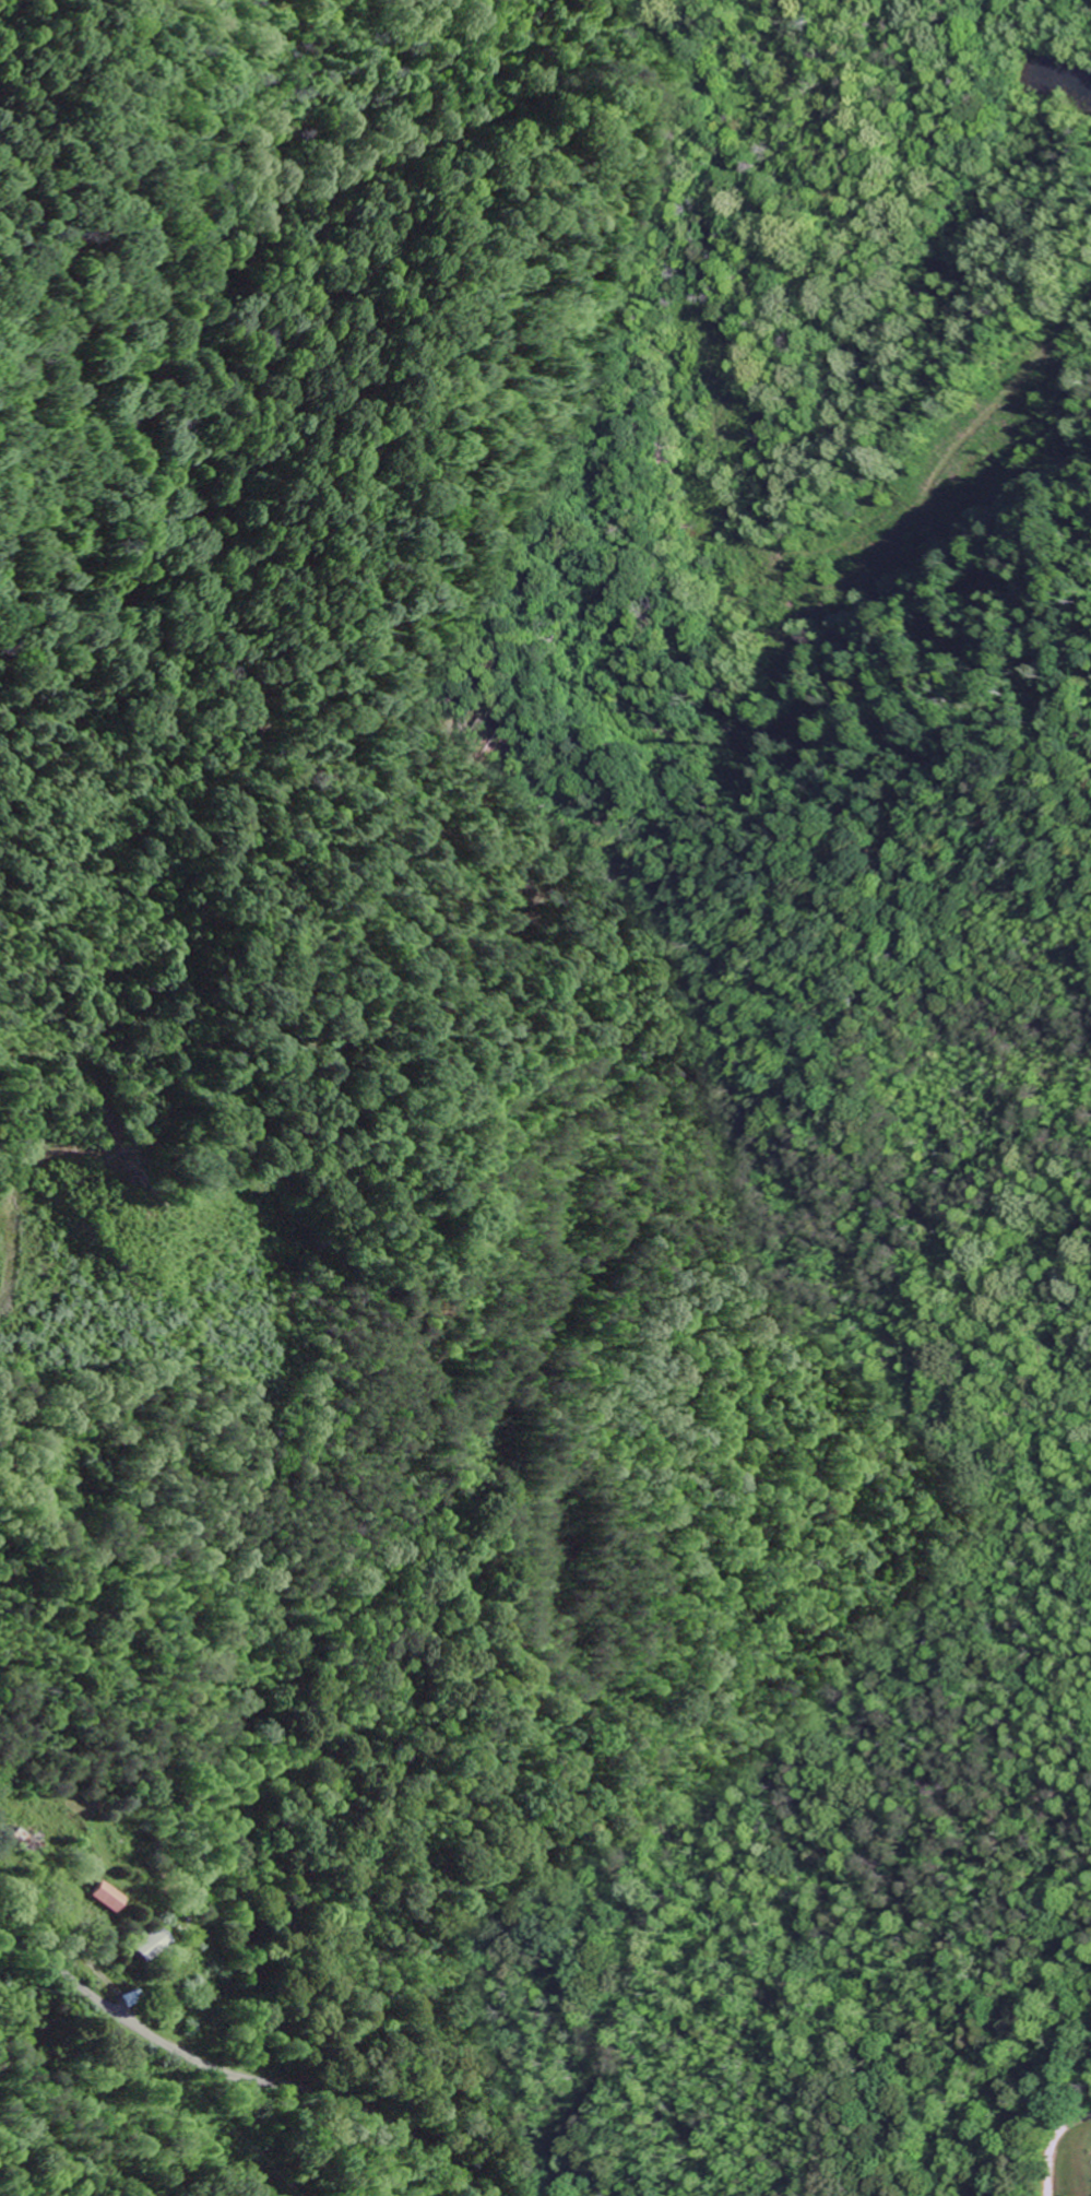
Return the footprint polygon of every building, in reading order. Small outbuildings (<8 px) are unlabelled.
[(123,1897),(98,1881),(88,1897),(112,1913),(123,1897)]
